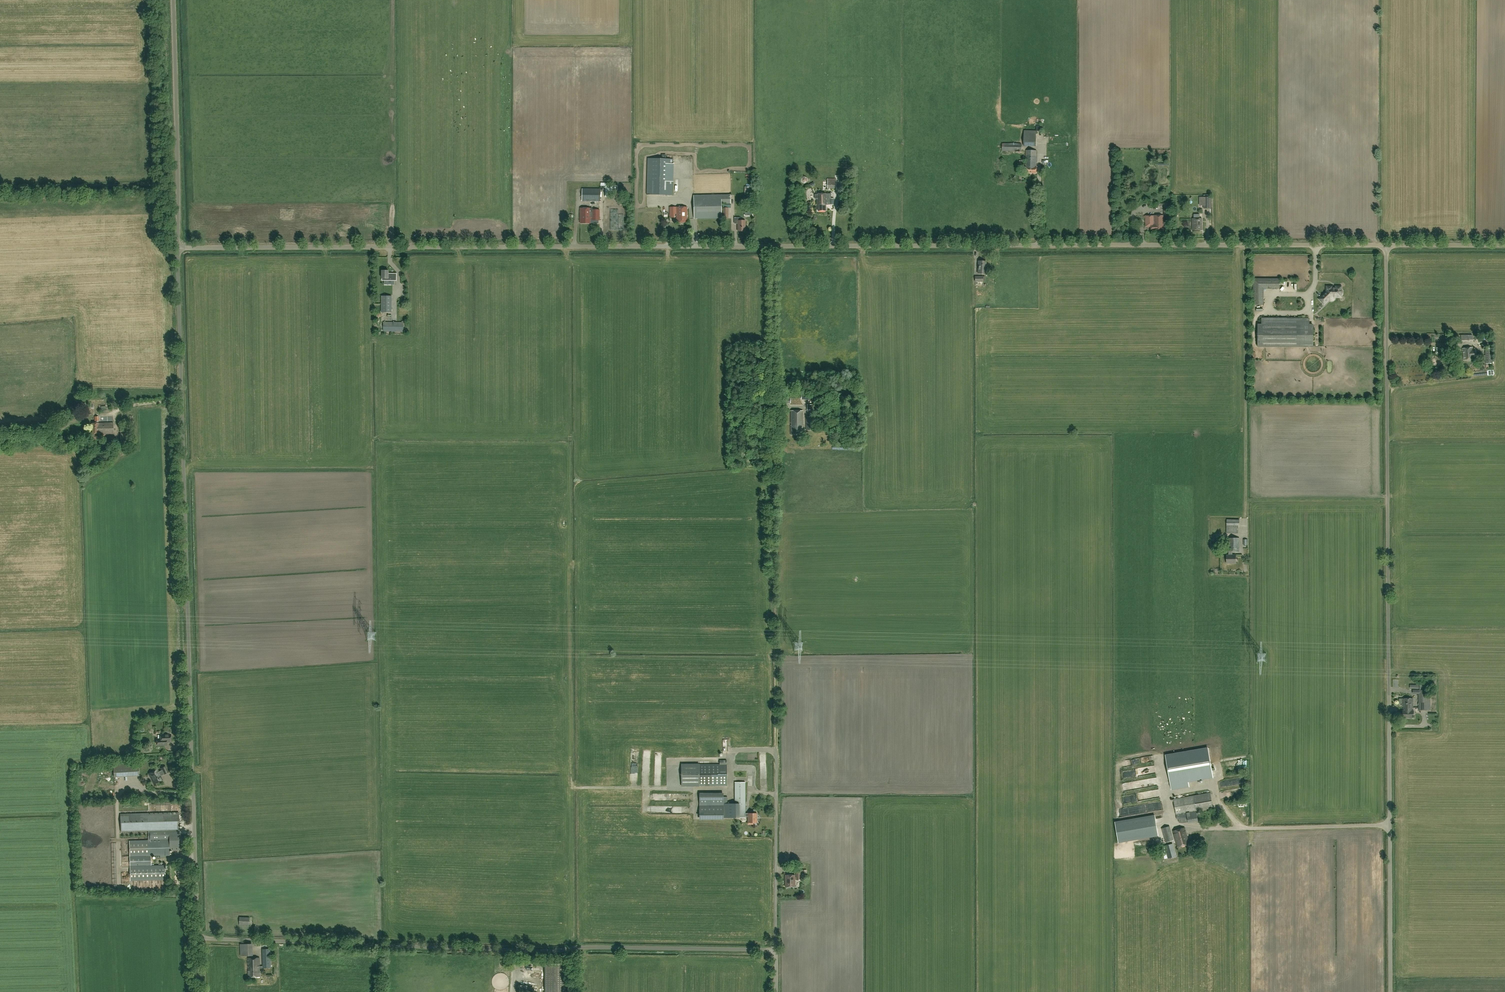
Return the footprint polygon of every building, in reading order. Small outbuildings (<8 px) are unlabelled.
[(1024,131),(1023,146),(1035,146),(1036,131),(1024,131)] [(1037,168),(1037,151),(1026,151),(1026,167),(1025,167),(1025,173),(1037,173),(1037,168)] [(648,159),(647,194),(672,195),(673,159),(648,159)] [(587,177),(587,187),(597,187),(597,177),(587,177)] [(836,179),(827,179),(827,188),(836,189),(836,179)] [(705,194),(705,182),(699,182),(699,181),(695,181),(695,194),(705,194)] [(582,189),(582,201),(600,201),(600,189),(582,189)] [(818,211),(826,210),(826,205),(834,204),(834,199),(831,199),(831,194),(824,194),(824,193),(817,194),(817,205),(818,205),(818,211)] [(704,196),(694,196),(695,219),(697,219),(721,218),(721,204),(730,203),(730,195),(704,196)] [(687,207),(676,208),(676,223),(687,223),(687,207)] [(599,221),(599,210),(592,210),(592,216),(591,216),(591,208),(580,208),(580,223),(591,223),(591,218),(592,218),(592,221),(599,221)] [(1194,214),(1194,219),(1192,219),(1193,231),(1202,230),(1202,219),(1200,219),(1200,214),(1194,214)] [(1146,216),(1146,225),(1151,225),(1151,231),(1156,231),(1163,231),(1163,216),(1146,216)] [(738,224),(738,231),(745,231),(745,221),(741,221),(741,218),(735,218),(735,224),(738,224)] [(986,262),(979,262),(978,274),(986,274),(986,262)] [(382,280),(388,280),(397,280),(397,273),(388,273),(388,270),(382,270),(382,280)] [(1279,279),(1253,279),(1253,305),(1263,305),(1263,289),(1279,289),(1279,279)] [(1327,287),(1327,292),(1320,299),(1324,304),(1331,297),(1341,297),(1341,295),(1342,294),(1342,293),(1342,292),(1342,291),(1341,290),(1341,287),(1336,287),(1336,288),(1332,288),(1332,287),(1327,287)] [(386,296),(386,300),(382,300),(381,312),(391,312),(392,296),(386,296)] [(1258,325),(1258,346),(1313,346),(1313,325),(1309,325),(1309,319),(1262,319),(1262,325),(1258,325)] [(383,322),(383,331),(403,331),(403,322),(383,322)] [(1476,349),(1473,350),(1473,348),(1463,349),(1464,361),(1467,360),(1467,361),(1471,361),(1471,360),(1474,360),(1474,359),(1477,358),(1476,349)] [(779,395),(779,404),(791,404),(791,394),(779,395)] [(803,411),(791,411),(791,435),(803,435),(803,411)] [(113,423),(91,423),(92,434),(98,434),(113,434),(113,423)] [(1227,520),(1227,527),(1227,533),(1238,533),(1238,528),(1239,528),(1240,520),(1227,520)] [(1229,552),(1229,555),(1226,556),(1227,564),(1236,563),(1236,555),(1232,555),(1232,552),(1239,552),(1239,538),(1228,538),(1228,552),(1229,552)] [(1427,710),(1427,697),(1419,697),(1419,710),(1427,710)] [(1403,707),(1413,707),(1413,698),(1403,698),(1403,707)] [(1413,707),(1403,707),(1403,710),(1403,713),(1401,713),(1401,715),(1403,715),(1403,718),(1413,717),(1413,710),(1413,707)] [(157,745),(167,745),(167,742),(171,741),(171,734),(160,735),(161,739),(157,739),(157,745)] [(1208,748),(1166,755),(1172,789),(1189,786),(1188,781),(1213,777),(1208,748)] [(720,760),(720,764),(719,765),(719,764),(681,764),(682,786),(727,785),(727,760),(720,760)] [(113,763),(114,777),(139,776),(138,761),(113,763)] [(157,769),(152,772),(149,774),(154,784),(163,780),(160,776),(164,774),(168,772),(165,766),(161,768),(162,770),(159,772),(157,769)] [(723,797),(723,796),(723,792),(699,793),(699,816),(700,816),(723,816),(723,818),(745,817),(745,816),(748,816),(748,823),(753,823),(753,822),(757,822),(757,813),(750,813),(745,813),(745,782),(735,782),(735,803),(727,804),(727,797),(723,797)] [(1210,793),(1173,799),(1177,819),(1178,819),(1179,822),(1183,823),(1188,822),(1188,823),(1198,821),(1196,811),(1213,809),(1210,793)] [(1159,821),(1170,819),(1167,798),(1161,799),(1163,811),(1158,812),(1159,821)] [(148,835),(150,835),(150,831),(150,830),(179,829),(179,812),(121,814),(121,831),(148,830),(148,835)] [(1158,836),(1155,815),(1115,822),(1118,843),(1158,836)] [(1162,828),(1166,842),(1174,840),(1170,826),(1162,828)] [(1173,831),(1178,847),(1189,844),(1185,827),(1173,831)] [(179,850),(179,835),(179,830),(150,831),(150,835),(150,840),(169,840),(169,850),(179,850)] [(150,835),(148,835),(148,840),(129,841),(130,881),(165,880),(165,865),(151,865),(151,856),(169,855),(169,850),(169,840),(150,840),(150,835)] [(1176,856),(1173,843),(1164,846),(1168,858),(1176,856)] [(785,875),(785,887),(795,887),(795,879),(796,879),(796,880),(801,880),(801,874),(802,874),(802,870),(796,870),(796,877),(795,877),(795,875),(785,875)] [(240,917),(239,925),(249,925),(250,917),(240,917)] [(240,944),(241,956),(252,955),(251,943),(240,944)] [(271,968),(270,949),(262,949),(263,966),(260,966),(259,957),(248,958),(249,977),(260,977),(260,968),(271,968)] [(545,964),(545,991),(565,991),(565,964),(545,964)]
